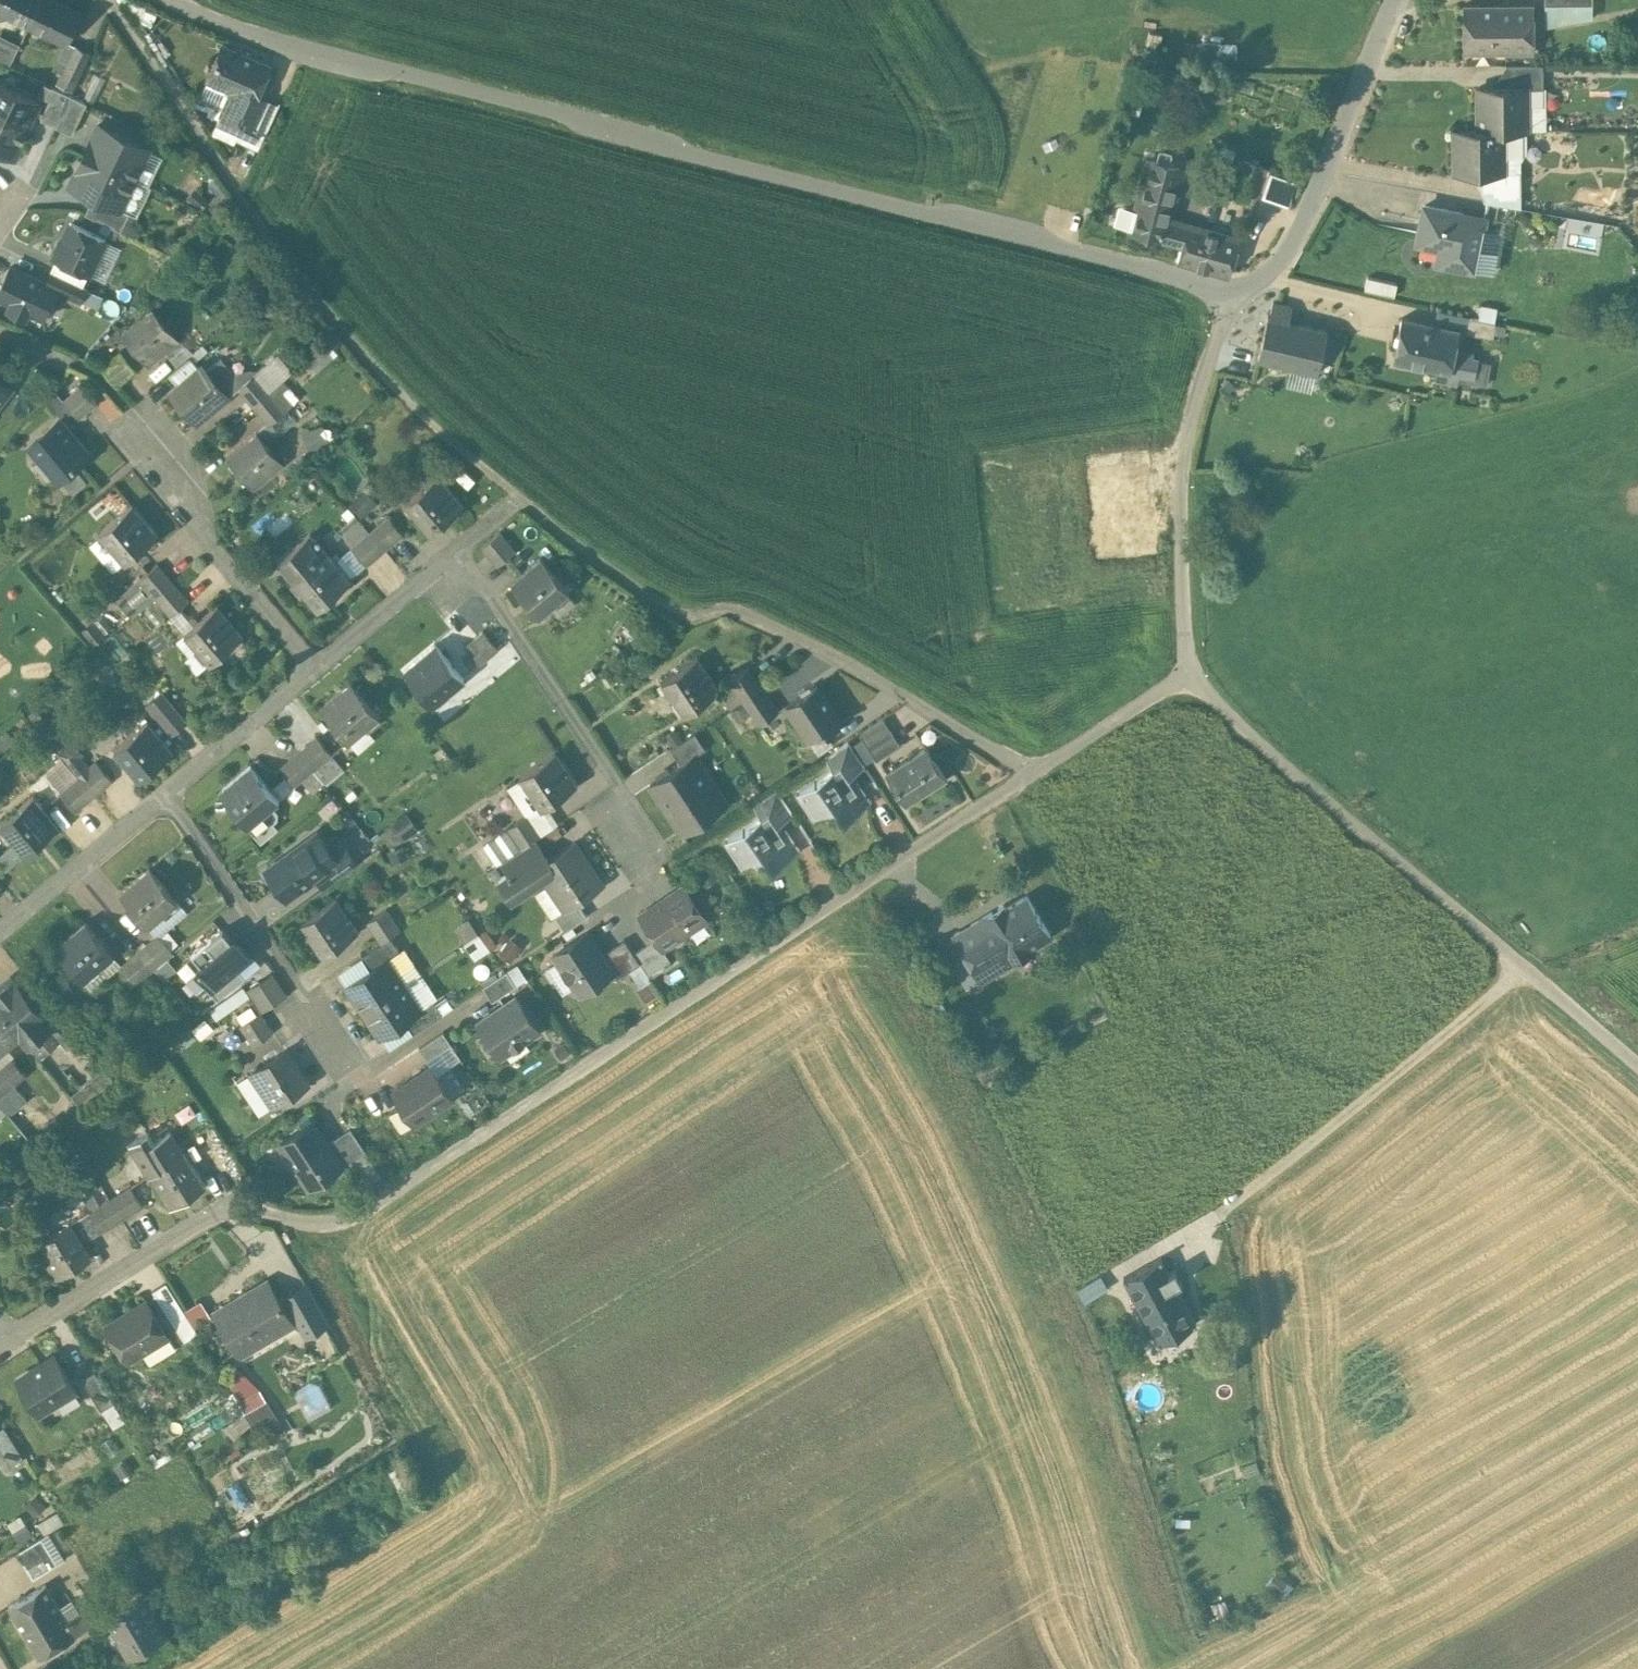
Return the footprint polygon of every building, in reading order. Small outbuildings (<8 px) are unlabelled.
[(29,22),(40,0),(0,0),(0,9),(29,22)] [(62,0),(40,0),(29,22),(67,41),(82,10),(62,0)] [(1533,2),(1463,3),(1463,50),(1533,50),(1533,2)] [(0,34),(0,60),(9,64),(19,43),(0,34)] [(270,65),(222,45),(208,77),(234,88),(222,113),(223,113),(250,125),(262,98),(256,96),(270,65)] [(76,46),(57,84),(73,92),(92,54),(76,46)] [(1543,62),(1506,62),(1506,85),(1526,85),(1526,86),(1543,86),(1543,62)] [(28,126),(40,100),(0,81),(0,112),(28,126)] [(1526,86),(1526,85),(1506,85),(1478,85),(1478,128),(1502,128),(1526,127),(1526,86)] [(72,94),(57,125),(72,132),(87,101),(72,94)] [(262,98),(250,125),(223,113),(217,124),(260,142),(278,104),(267,99),(266,100),(262,98)] [(4,152),(17,147),(28,126),(0,112),(0,150),(4,152)] [(149,147),(98,123),(84,153),(135,177),(149,147)] [(1503,169),(1502,128),(1478,128),(1454,128),(1455,171),(1483,171),(1503,171),(1503,169)] [(135,177),(84,153),(70,183),(94,195),(120,207),(135,177)] [(1180,166),(1151,159),(1132,230),(1182,243),(1188,223),(1167,217),(1180,166)] [(1262,166),(1243,159),(1234,186),(1253,193),(1262,166)] [(1503,169),(1503,171),(1483,171),(1483,199),(1521,206),(1520,169),(1503,169)] [(120,207),(94,195),(85,212),(121,229),(129,211),(120,207)] [(1485,216),(1424,204),(1417,237),(1440,241),(1436,261),(1474,269),(1485,216)] [(106,239),(70,221),(53,253),(89,272),(106,239)] [(1239,238),(1188,223),(1182,243),(1178,259),(1229,273),(1239,238)] [(11,264),(0,288),(0,294),(12,300),(8,307),(25,315),(29,308),(43,315),(57,287),(57,286),(47,282),(11,264)] [(86,286),(53,270),(47,282),(57,286),(57,287),(80,298),(86,286)] [(1624,271),(1623,281),(1637,284),(1637,273),(1624,271)] [(103,296),(94,291),(89,302),(98,306),(103,296)] [(99,311),(118,319),(126,301),(107,293),(99,311)] [(1292,304),(1273,300),(1269,315),(1288,319),(1292,304)] [(152,307),(121,332),(148,364),(179,338),(152,307)] [(1269,315),(1268,314),(1257,357),(1317,371),(1327,328),(1288,319),(1269,315)] [(1495,320),(1469,315),(1466,331),(1492,336),(1495,320)] [(1459,327),(1401,316),(1393,358),(1474,374),(1477,359),(1478,357),(1471,356),(1473,350),(1462,348),(1462,350),(1454,349),(1459,327)] [(257,370),(255,372),(271,390),(286,378),(270,359),(257,370)] [(1489,362),(1477,359),(1474,374),(1472,380),(1485,382),(1489,362)] [(238,374),(231,371),(222,360),(208,373),(228,397),(237,388),(255,372),(257,370),(250,370),(238,374)] [(201,365),(171,391),(198,423),(228,397),(208,373),(201,365)] [(1474,374),(1459,371),(1458,377),(1472,380),(1474,374)] [(255,372),(237,388),(253,406),(271,390),(255,372)] [(11,385),(0,376),(0,399),(11,385)] [(253,406),(279,437),(312,408),(286,378),(271,390),(253,406)] [(60,417),(30,442),(60,478),(62,477),(59,473),(71,464),(74,467),(74,466),(90,453),(60,417)] [(257,431),(227,457),(254,488),(284,463),(257,431)] [(62,477),(60,478),(73,494),(87,482),(74,466),(62,477)] [(438,473),(405,501),(431,532),(464,504),(438,473)] [(367,488),(351,502),(362,514),(377,499),(367,488)] [(1065,498),(1069,511),(1085,506),(1081,493),(1065,498)] [(133,503),(100,531),(125,561),(159,533),(133,503)] [(404,533),(388,515),(370,531),(385,549),(404,533)] [(310,531),(277,559),(278,560),(280,559),(293,575),(292,577),(317,607),(350,579),(310,531)] [(370,531),(351,546),(367,564),(385,549),(370,531)] [(499,531),(481,546),(497,564),(515,549),(499,531)] [(541,555),(511,581),(538,614),(569,588),(541,555)] [(173,581),(157,562),(139,578),(155,596),(173,581)] [(139,578),(117,597),(132,615),(155,596),(139,578)] [(173,581),(155,596),(171,615),(189,599),(173,581)] [(218,603),(185,631),(210,661),(244,633),(218,603)] [(498,647),(483,629),(464,645),(480,663),(498,647)] [(435,644),(405,669),(433,702),(463,677),(435,644)] [(697,655),(661,679),(683,712),(719,687),(697,655)] [(749,665),(729,678),(742,698),(762,685),(749,665)] [(351,680),(321,705),(349,739),(379,713),(351,680)] [(763,686),(743,699),(759,723),(779,710),(763,686)] [(819,686),(788,707),(812,743),(843,722),(819,686)] [(163,690),(148,703),(172,732),(187,719),(163,690)] [(883,716),(860,732),(876,759),(901,743),(883,716)] [(148,719),(114,747),(140,777),(173,750),(148,719)] [(695,731),(671,747),(680,762),(693,753),(694,754),(705,747),(695,731)] [(317,735),(298,750),(314,768),(332,753),(317,735)] [(848,740),(824,755),(825,756),(826,756),(833,766),(842,780),(853,773),(863,765),(864,766),(865,765),(848,740)] [(90,767),(70,743),(59,752),(66,760),(79,776),(90,767)] [(926,745),(887,771),(906,801),(946,776),(926,745)] [(314,768),(298,750),(280,766),(295,784),(314,768)] [(555,750),(519,774),(521,777),(509,786),(527,814),(529,815),(546,803),(577,783),(555,750)] [(680,762),(650,783),(683,832),(727,803),(694,754),(693,753),(680,762)] [(79,776),(66,760),(47,776),(61,792),(79,776)] [(90,767),(79,776),(94,795),(113,779),(97,761),(90,767)] [(278,798),(250,765),(220,790),(248,823),(261,840),(278,826),(274,820),(277,817),(278,810),(272,803),(278,798)] [(833,766),(796,791),(813,817),(814,816),(811,811),(831,798),(844,817),(871,799),(870,798),(853,773),(842,780),(833,766)] [(79,776),(61,792),(76,810),(94,795),(79,776)] [(776,788),(753,804),(753,805),(754,804),(761,814),(770,828),(781,821),(792,813),(792,814),(793,814),(776,788)] [(34,794),(1,822),(26,852),(59,824),(34,794)] [(546,803),(529,815),(541,834),(559,822),(546,803)] [(407,810),(391,819),(400,837),(417,829),(407,810)] [(527,814),(508,827),(521,847),(535,838),(541,834),(529,815),(527,814)] [(761,814),(724,839),(742,865),(743,864),(740,860),(759,846),(772,865),(799,847),(799,846),(798,846),(781,821),(770,828),(761,814)] [(508,827),(484,844),(493,858),(497,864),(502,860),(521,847),(508,827)] [(318,832),(267,869),(286,897),(318,874),(338,860),(333,853),(318,832)] [(521,847),(502,860),(509,871),(499,878),(512,897),(544,876),(537,865),(548,858),(535,838),(521,847)] [(548,858),(537,865),(544,876),(565,907),(577,899),(603,882),(575,840),(548,858)] [(338,860),(318,874),(325,885),(357,863),(344,844),(333,853),(338,860)] [(187,909),(150,865),(120,891),(155,934),(187,909)] [(684,884),(640,914),(655,937),(662,948),(663,947),(707,918),(684,884)] [(337,896),(301,920),(323,953),(359,929),(337,896)] [(565,907),(555,914),(565,929),(587,914),(577,899),(565,907)] [(1025,903),(1009,914),(1003,904),(996,908),(1024,953),(1047,938),(1025,903)] [(389,907),(367,922),(380,942),(391,936),(402,928),(389,907)] [(996,908),(947,939),(975,984),(1024,953),(996,908)] [(86,919),(55,945),(83,978),(113,953),(86,919)] [(231,938),(223,927),(211,937),(220,947),(231,938)] [(481,930),(465,937),(474,956),(490,949),(481,930)] [(588,930),(553,953),(579,991),(613,969),(613,968),(602,952),(588,930)] [(120,964),(136,982),(173,951),(157,933),(120,964)] [(509,935),(498,948),(511,957),(521,944),(509,935)] [(380,942),(362,955),(370,968),(386,958),(387,959),(400,949),(391,936),(380,942)] [(211,937),(192,954),(200,964),(220,947),(211,937)] [(655,937),(634,952),(640,961),(648,973),(670,958),(663,947),(662,948),(655,937)] [(238,945),(231,938),(220,947),(200,964),(196,967),(212,986),(213,986),(237,966),(251,955),(241,943),(238,945)] [(624,938),(602,952),(613,968),(613,969),(618,976),(640,961),(634,952),(624,938)] [(370,968),(347,984),(364,1009),(405,982),(398,972),(396,973),(387,959),(386,958),(370,968)] [(237,966),(213,986),(212,986),(209,989),(218,999),(245,976),(237,966)] [(508,972),(484,987),(494,1001),(517,986),(508,972)] [(274,973),(249,989),(263,1011),(288,995),(274,973)] [(11,976),(0,986),(0,1007),(20,1031),(19,1032),(28,1042),(50,1023),(34,1005),(35,1004),(11,976)] [(405,982),(364,1009),(380,1035),(405,1019),(420,1008),(419,1008),(409,993),(411,992),(405,982)] [(516,995),(478,1020),(501,1054),(539,1029),(516,995)] [(433,999),(419,1008),(420,1008),(405,1019),(413,1032),(442,1013),(433,999)] [(19,1032),(20,1031),(0,1007),(0,1048),(19,1032)] [(260,1010),(240,1024),(254,1044),(274,1031),(260,1010)] [(208,1012),(188,1028),(196,1038),(215,1022),(208,1012)] [(64,1019),(52,1029),(66,1046),(78,1036),(64,1019)] [(443,1030),(419,1046),(428,1059),(452,1044),(443,1030)] [(286,1049),(251,1072),(273,1105),(308,1082),(286,1049)] [(432,1064),(392,1091),(413,1123),(453,1097),(432,1064)] [(15,1084),(0,1066),(0,1096),(15,1084)] [(73,1091),(80,1100),(104,1080),(98,1071),(73,1091)] [(6,1111),(7,1113),(26,1097),(15,1084),(0,1096),(0,1104),(6,1111)] [(327,1142),(313,1120),(280,1142),(310,1186),(341,1165),(342,1164),(327,1142)] [(350,1127),(327,1142),(342,1164),(341,1165),(342,1166),(366,1150),(350,1127)] [(149,1173),(184,1151),(171,1129),(157,1138),(152,1129),(129,1143),(149,1173)] [(184,1151),(149,1173),(170,1207),(205,1185),(184,1151)] [(130,1185),(110,1197),(122,1218),(143,1205),(130,1185)] [(110,1197),(89,1210),(102,1230),(122,1218),(110,1197)] [(71,1222),(35,1243),(56,1277),(92,1255),(71,1222)] [(1160,1257),(1125,1276),(1158,1338),(1193,1319),(1173,1282),(1180,1278),(1174,1268),(1168,1271),(1160,1257)] [(269,1280),(215,1312),(239,1353),(294,1321),(280,1297),(269,1280)] [(173,1320),(185,1312),(166,1282),(166,1281),(153,1289),(155,1293),(156,1292),(173,1320)] [(306,1282),(280,1297),(294,1321),(320,1305),(306,1282)] [(196,1323),(210,1311),(199,1296),(184,1308),(196,1323)] [(146,1299),(107,1323),(129,1358),(168,1334),(146,1299)] [(1148,1349),(1128,1358),(1134,1369),(1153,1360),(1148,1349)] [(57,1358),(44,1366),(42,1363),(18,1378),(39,1411),(76,1388),(57,1358)] [(268,1440),(289,1425),(245,1366),(224,1381),(268,1440)] [(114,1401),(95,1369),(82,1377),(101,1409),(114,1401)] [(297,1387),(312,1413),(330,1403),(315,1377),(297,1387)] [(4,1425),(0,1428),(0,1444),(11,1463),(23,1456),(4,1425)] [(66,1554),(74,1548),(59,1525),(50,1531),(66,1554)] [(42,1535),(18,1550),(34,1576),(58,1561),(42,1535)] [(46,1582),(9,1603),(40,1655),(76,1633),(76,1632),(92,1623),(83,1608),(67,1618),(46,1582)] [(144,1593),(109,1614),(121,1635),(119,1636),(130,1654),(167,1632),(144,1593)] [(167,1632),(130,1654),(138,1667),(175,1645),(167,1632)]
